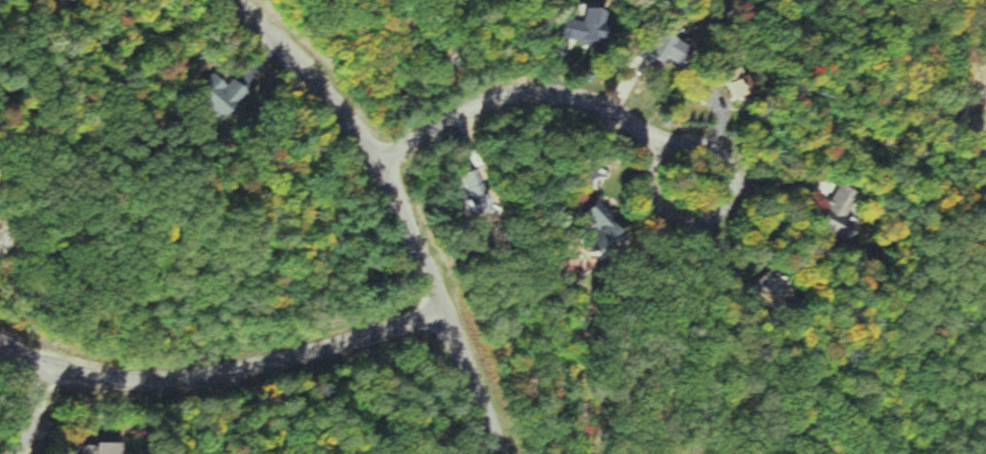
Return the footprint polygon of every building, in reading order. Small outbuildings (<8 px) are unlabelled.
[(565,42),(606,44),(608,8),(590,7),(589,19),(566,18),(565,42)] [(687,53),(677,36),(657,46),(666,64),(687,53)] [(235,117),(256,91),(240,78),(233,87),(219,77),(205,94),(235,117)] [(488,167),(464,174),(477,216),(500,208),(488,167)] [(831,241),(865,241),(865,222),(849,222),(849,211),(831,211),(831,241)] [(627,241),(632,228),(601,215),(596,227),(627,241)] [(802,296),(788,267),(763,279),(777,307),(802,296)] [(78,446),(78,453),(125,453),(125,446),(78,446)]
